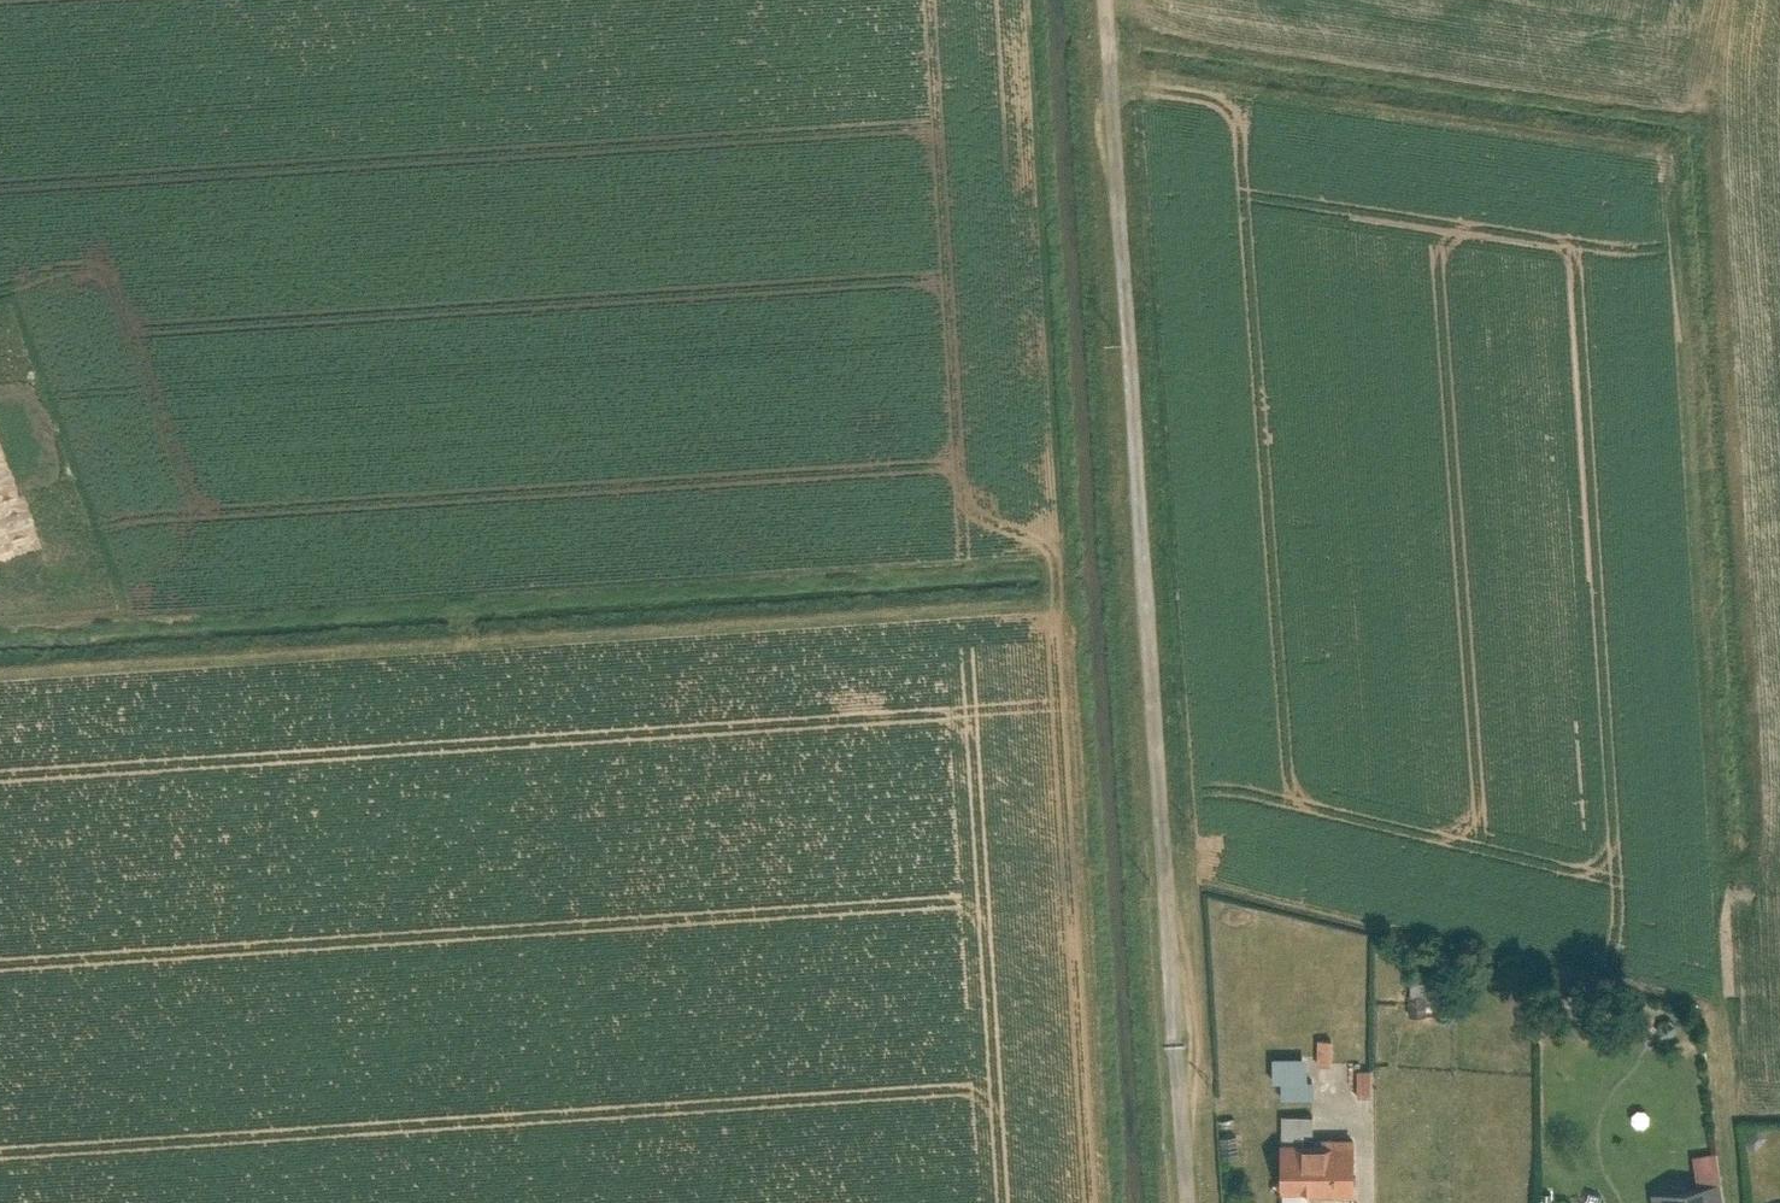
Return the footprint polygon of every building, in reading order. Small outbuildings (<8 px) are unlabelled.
[(1414,991),(1414,1012),(1439,1012),(1439,973),(1407,972),(1407,991),(1414,991)] [(1314,1039),(1315,1062),(1329,1062),(1329,1039),(1314,1039)] [(1314,1056),(1279,1057),(1280,1082),(1314,1081),(1314,1056)] [(1378,1070),(1364,1071),(1364,1097),(1379,1097),(1378,1070)] [(1320,1140),(1319,1114),(1289,1115),(1289,1141),(1320,1140)] [(1320,1140),(1289,1141),(1290,1194),(1361,1193),(1360,1140),(1320,1140)] [(1698,1157),(1702,1187),(1725,1184),(1721,1154),(1698,1157)] [(1665,1202),(1728,1202),(1725,1184),(1702,1187),(1664,1193),(1665,1202)]
